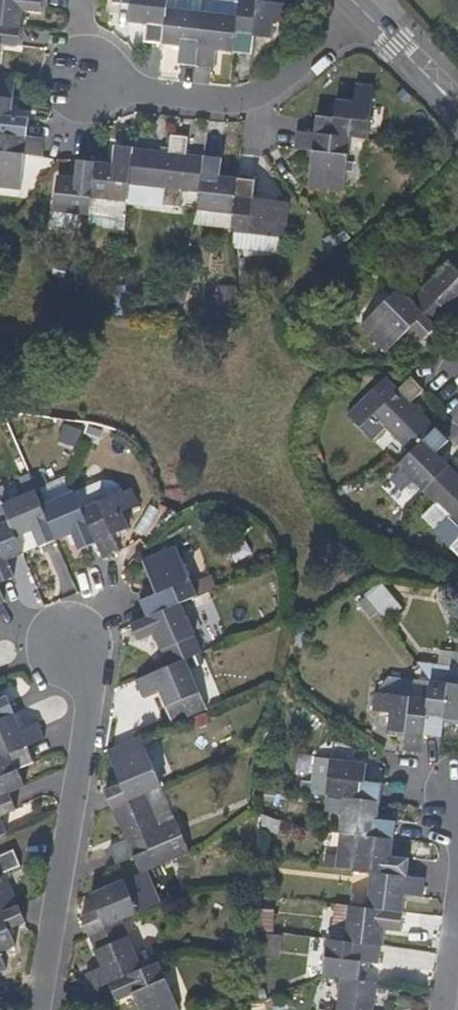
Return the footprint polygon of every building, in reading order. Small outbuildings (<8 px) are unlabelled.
[(41,0),(0,0),(0,25),(19,28),(21,9),(39,11),(41,0)] [(166,9),(167,0),(131,0),(131,5),(128,22),(146,24),(144,43),(161,46),(166,9)] [(292,6),(239,0),(237,17),(233,54),(250,56),(253,38),(269,40),(271,22),(289,24),(292,6)] [(195,66),(201,13),(166,9),(161,46),(179,47),(177,63),(195,66)] [(233,54),(237,17),(201,13),(195,66),(212,69),(214,52),(233,54)] [(17,45),(19,28),(0,25),(0,43),(17,45)] [(13,81),(0,79),(0,134),(24,136),(26,118),(8,116),(13,81)] [(367,142),(373,89),(355,86),(353,104),(335,102),(334,118),(318,116),(315,134),(350,139),(367,142)] [(343,193),(350,139),(315,134),(297,132),(294,150),(313,152),(309,189),(343,193)] [(22,155),(39,155),(41,139),(24,136),(0,134),(0,187),(17,189),(22,155)] [(198,194),(202,159),(185,157),(187,139),(168,136),(166,154),(131,150),(127,186),(162,190),(160,207),(178,209),(180,192),(198,194)] [(127,186),(131,150),(113,147),(110,165),(94,163),(89,198),(124,203),(127,186)] [(89,198),(94,163),(74,159),(72,178),(55,177),(51,211),(53,211),(76,213),(87,215),(89,198)] [(232,215),(236,179),(220,178),(222,161),(202,159),(198,194),(196,211),(232,215)] [(232,215),(230,232),(283,239),(288,205),(253,200),(255,182),(236,179),(232,215)] [(74,226),(76,213),(53,211),(51,223),(74,226)] [(449,266),(411,304),(434,329),(457,305),(457,275),(449,266)] [(411,304),(397,290),(359,328),(385,354),(410,329),(422,340),(434,329),(411,304)] [(384,379),(346,416),(372,441),(384,429),(410,454),(435,429),(410,404),(422,392),(409,379),(397,391),(384,379)] [(422,492),(447,467),(433,454),(447,441),(435,429),(410,454),(397,467),(422,492)] [(447,467),(422,492),(434,504),(421,518),(434,530),(447,517),(457,528),(457,478),(447,467)] [(129,529),(122,512),(138,506),(131,490),(82,510),(96,543),(103,559),(119,552),(113,536),(129,529)] [(41,508),(34,491),(1,505),(8,521),(15,538),(32,532),(39,547),(55,541),(41,508)] [(96,543),(82,510),(75,493),(41,508),(55,541),(72,534),(80,550),(96,543)] [(8,521),(0,525),(0,584),(12,578),(6,562),(22,554),(15,538),(8,521)] [(197,597),(175,547),(142,562),(156,595),(140,601),(147,618),(180,604),(197,597)] [(381,580),(361,598),(382,622),(402,603),(381,580)] [(201,653),(180,604),(147,618),(130,625),(137,641),(154,634),(168,668),(185,661),(201,653)] [(206,710),(185,661),(168,668),(135,681),(142,698),(159,691),(173,724),(206,710)] [(429,683),(427,700),(422,736),(440,737),(442,720),(457,722),(457,687),(429,683)] [(422,736),(427,700),(373,694),(371,712),(389,714),(386,732),(404,734),(402,750),(421,752),(422,736)] [(13,714),(5,697),(0,700),(0,720),(13,714)] [(36,724),(19,730),(13,714),(0,720),(0,757),(26,746),(43,739),(36,724)] [(104,790),(111,807),(144,793),(160,786),(140,738),(107,751),(120,783),(104,790)] [(17,771),(34,763),(26,746),(0,757),(0,796),(7,793),(23,786),(17,771)] [(326,797),(330,762),(315,760),(310,795),(326,797)] [(378,803),(380,786),(363,784),(365,765),(330,762),(326,797),(343,799),(378,803)] [(14,810),(7,793),(0,796),(0,817),(14,810)] [(165,842),(181,835),(174,819),(158,825),(144,793),(111,807),(125,839),(108,847),(116,863),(132,856),(139,872),(172,858),(165,842)] [(392,842),(394,824),(376,822),(378,803),(343,799),(339,836),(356,838),(392,842)] [(390,861),(392,842),(356,838),(353,867),(352,873),(370,876),(406,879),(408,863),(390,861)] [(2,873),(19,865),(12,849),(0,854),(0,913),(16,906),(2,873)] [(420,900),(423,881),(406,879),(370,876),(366,910),(401,914),(404,897),(420,900)] [(136,912),(122,879),(89,893),(96,909),(80,916),(87,933),(120,919),(136,912)] [(14,945),(7,929),(23,922),(16,906),(0,913),(0,952),(14,945)] [(400,931),(401,914),(366,910),(352,908),(348,908),(344,943),(379,947),(381,930),(400,931)] [(141,968),(120,919),(87,933),(101,965),(85,972),(92,989),(108,982),(141,968)] [(378,965),(379,947),(344,943),(327,941),(323,978),(339,979),(358,981),(360,964),(378,965)] [(157,961),(141,968),(108,982),(116,999),(132,992),(139,1009),(179,1009),(157,961)] [(339,979),(336,1009),(372,1009),(375,983),(358,981),(339,979)]
